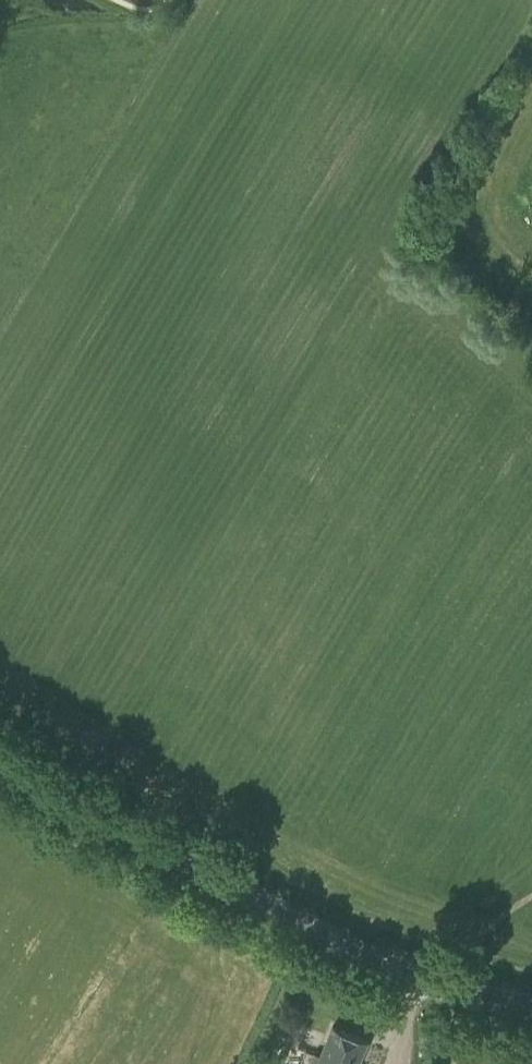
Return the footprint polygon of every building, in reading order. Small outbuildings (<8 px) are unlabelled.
[(368,1039),(333,1024),(320,1055),(314,1052),(309,1063),(358,1063),(368,1039)]
